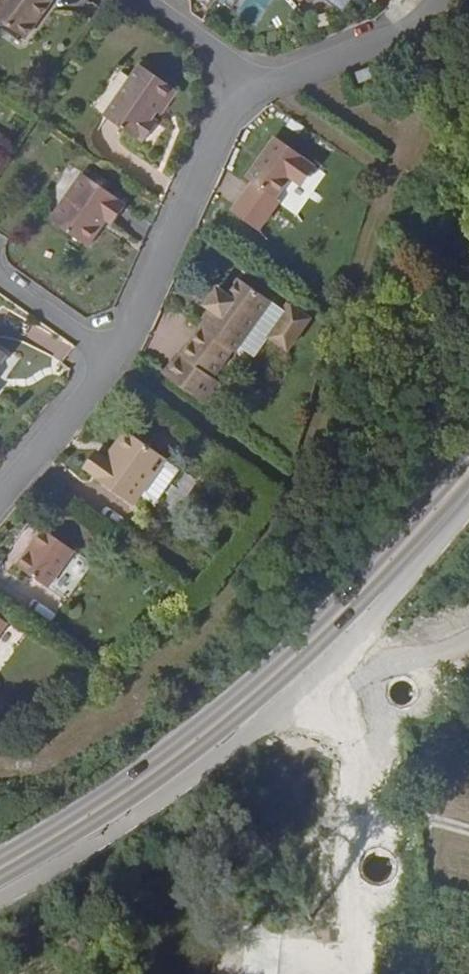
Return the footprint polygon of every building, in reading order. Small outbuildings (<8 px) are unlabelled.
[(54,0),(8,0),(0,11),(0,19),(32,42),(49,17),(45,14),(54,0)] [(56,0),(54,0),(45,14),(49,17),(59,2),(56,0)] [(260,17),(268,0),(224,0),(260,17)] [(165,115),(181,91),(146,66),(110,118),(145,143),(147,140),(152,143),(164,125),(160,122),(165,115)] [(375,79),(372,70),(360,75),(364,83),(375,79)] [(185,94),(181,91),(165,115),(170,117),(185,94)] [(301,182),(315,162),(281,138),(253,179),(282,201),(297,180),(301,182)] [(323,168),(315,162),(301,182),(309,189),(323,168)] [(96,182),(113,194),(118,186),(102,174),(96,182)] [(124,202),(113,194),(96,182),(89,177),(57,222),(92,247),(111,221),(114,223),(119,227),(132,209),(123,203),(124,202)] [(95,250),(114,223),(111,221),(92,247),(95,250)] [(184,354),(168,376),(213,406),(228,385),(219,379),(238,352),(241,354),(245,347),(277,302),(247,281),(234,299),(224,292),(211,309),(213,310),(219,315),(211,325),(208,329),(207,328),(187,356),(184,354)] [(277,302),(245,347),(262,360),(276,339),(293,314),(277,302)] [(293,314),(276,339),(294,352),(317,320),(298,307),(293,314)] [(206,322),(211,325),(219,315),(213,310),(206,322)] [(14,358),(0,348),(0,377),(14,358)] [(106,455),(93,473),(141,508),(148,497),(163,507),(188,471),(131,431),(120,447),(123,450),(114,461),(112,459),(106,455)] [(123,450),(120,447),(112,459),(114,461),(123,450)] [(91,471),(93,473),(106,455),(103,453),(91,471)] [(56,590),(82,553),(50,530),(24,567),(56,590)] [(100,565),(82,553),(56,590),(74,602),(100,565)] [(15,624),(0,614),(0,646),(15,624)]
